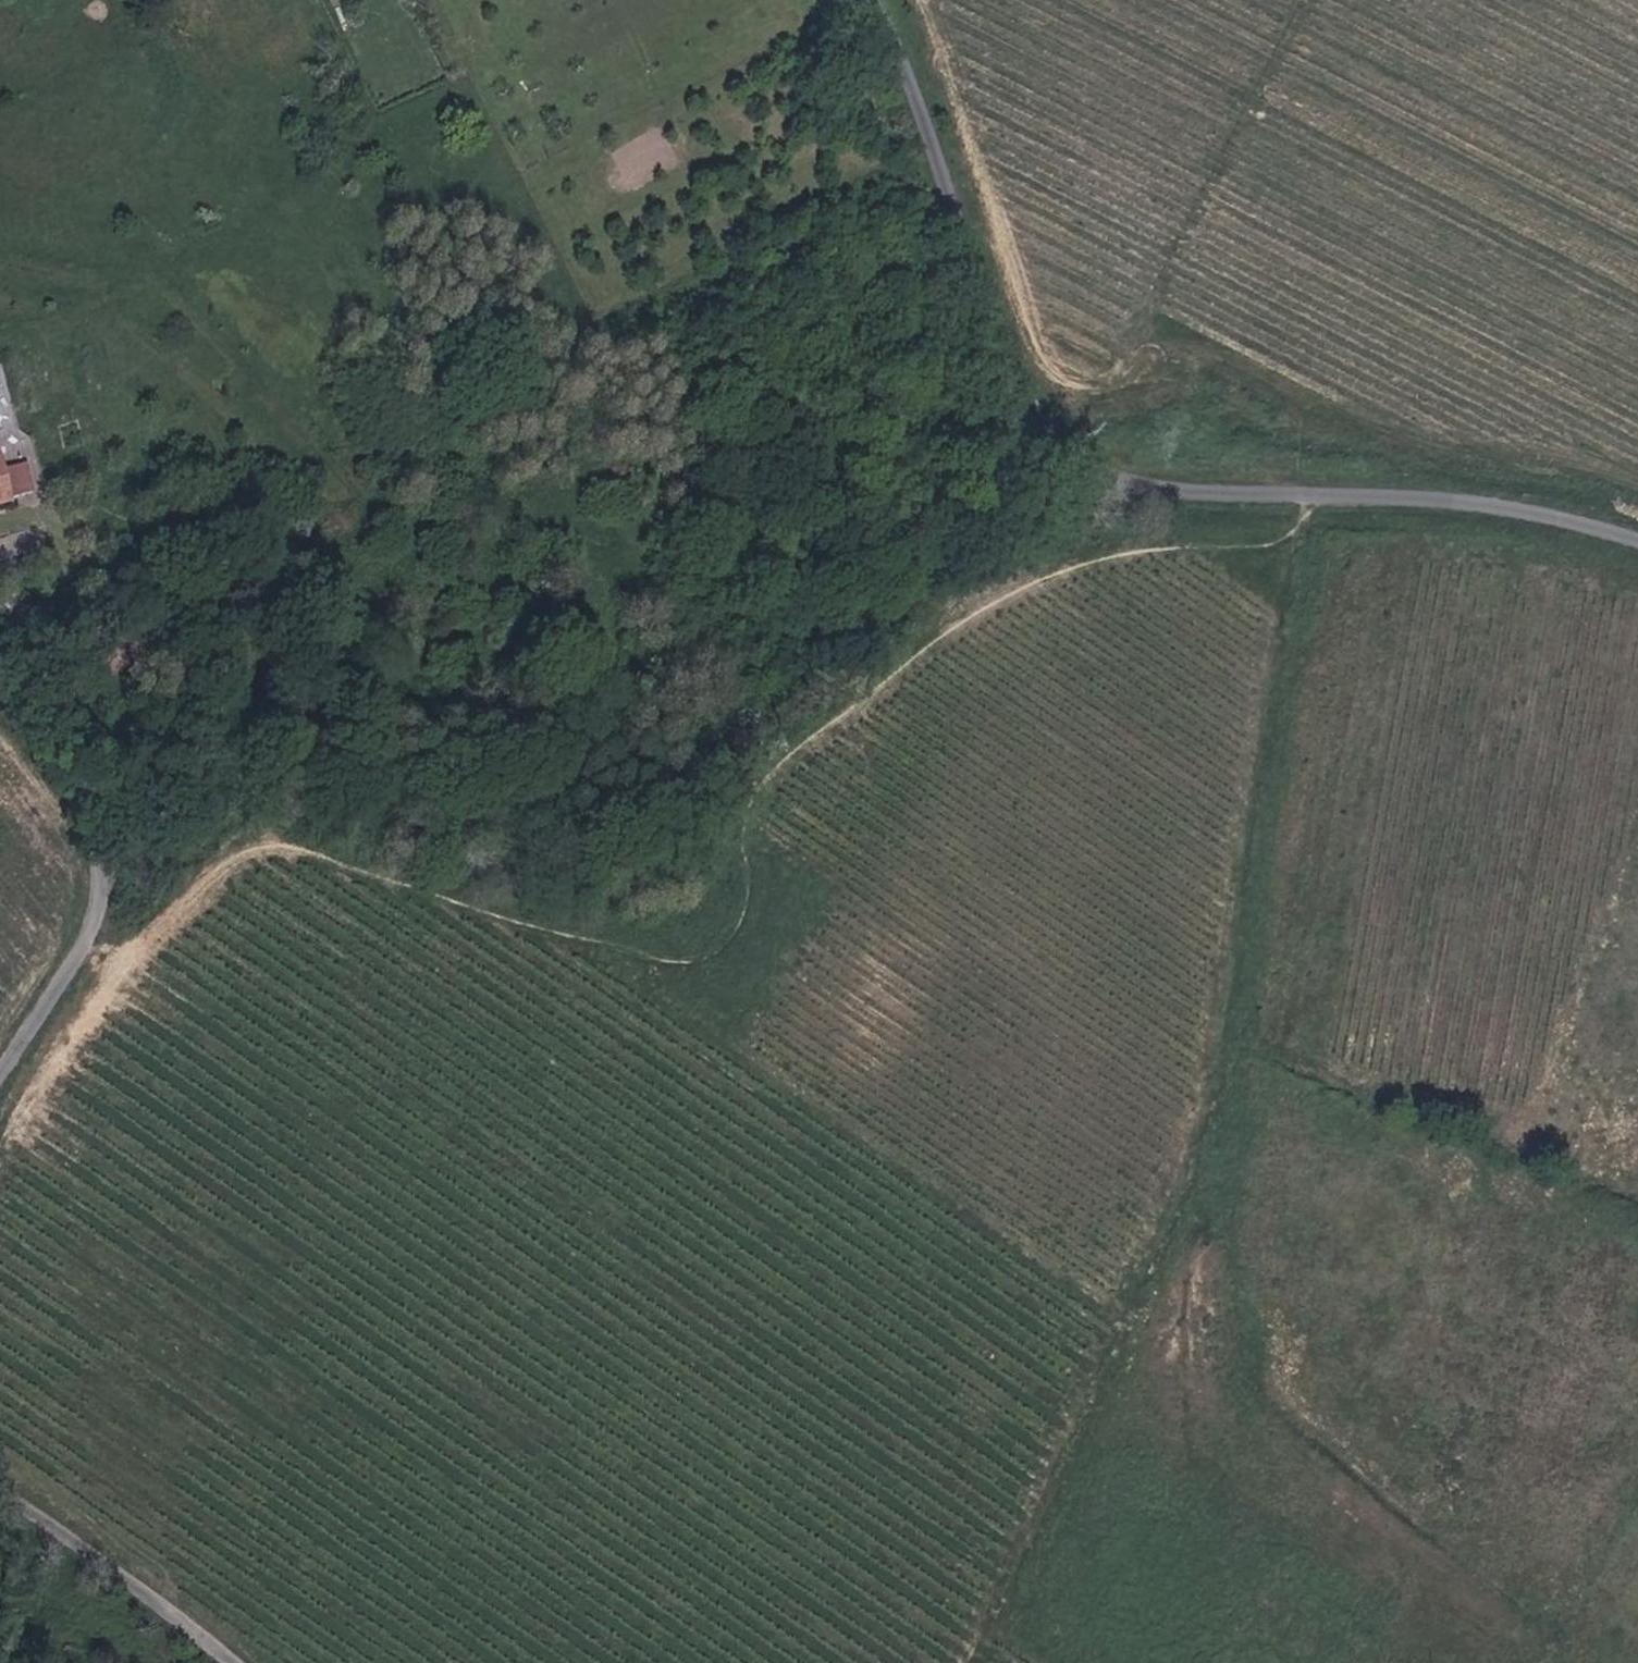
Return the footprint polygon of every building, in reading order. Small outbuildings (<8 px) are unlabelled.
[(6,465),(27,460),(23,444),(2,450),(6,465)] [(27,460),(6,465),(2,450),(0,450),(0,503),(36,493),(27,460)]
